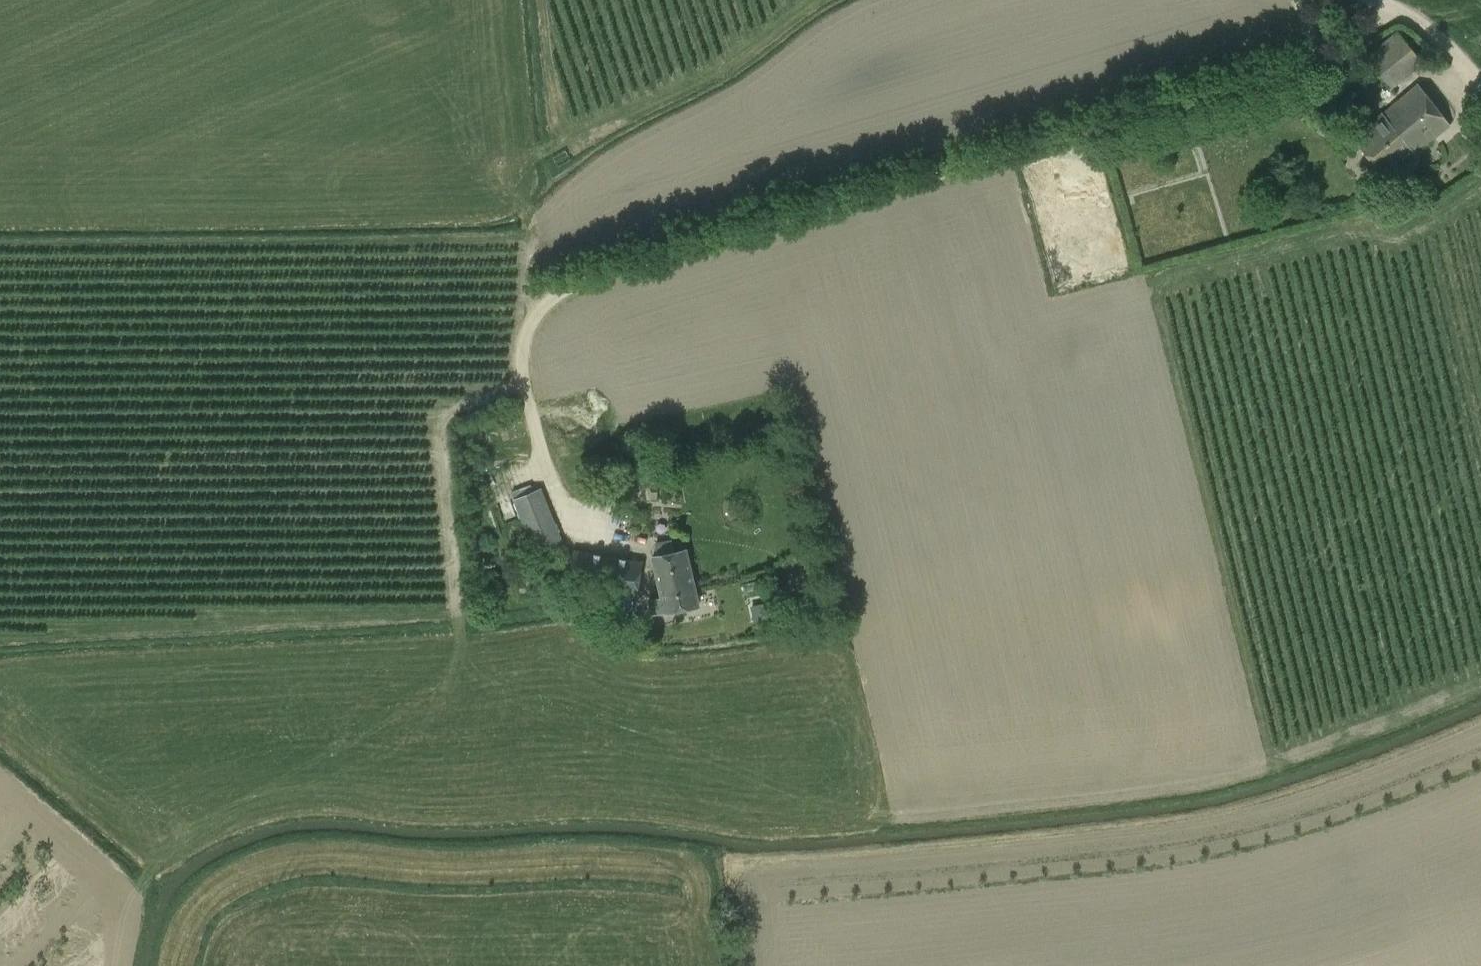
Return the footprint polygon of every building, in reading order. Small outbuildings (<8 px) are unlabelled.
[(1398,31),(1365,58),(1391,89),(1424,62),(1398,31)] [(1352,136),(1388,179),(1451,126),(1415,83),(1352,136)] [(542,487),(513,499),(536,559),(567,547),(542,487)] [(653,556),(659,584),(693,577),(686,549),(673,552),(671,541),(656,544),(659,555),(653,556)] [(642,561),(575,550),(569,585),(636,596),(642,561)] [(693,577),(659,584),(662,597),(649,600),(652,614),(665,611),(665,613),(699,605),(693,577)] [(767,619),(763,603),(751,606),(755,622),(767,619)]
